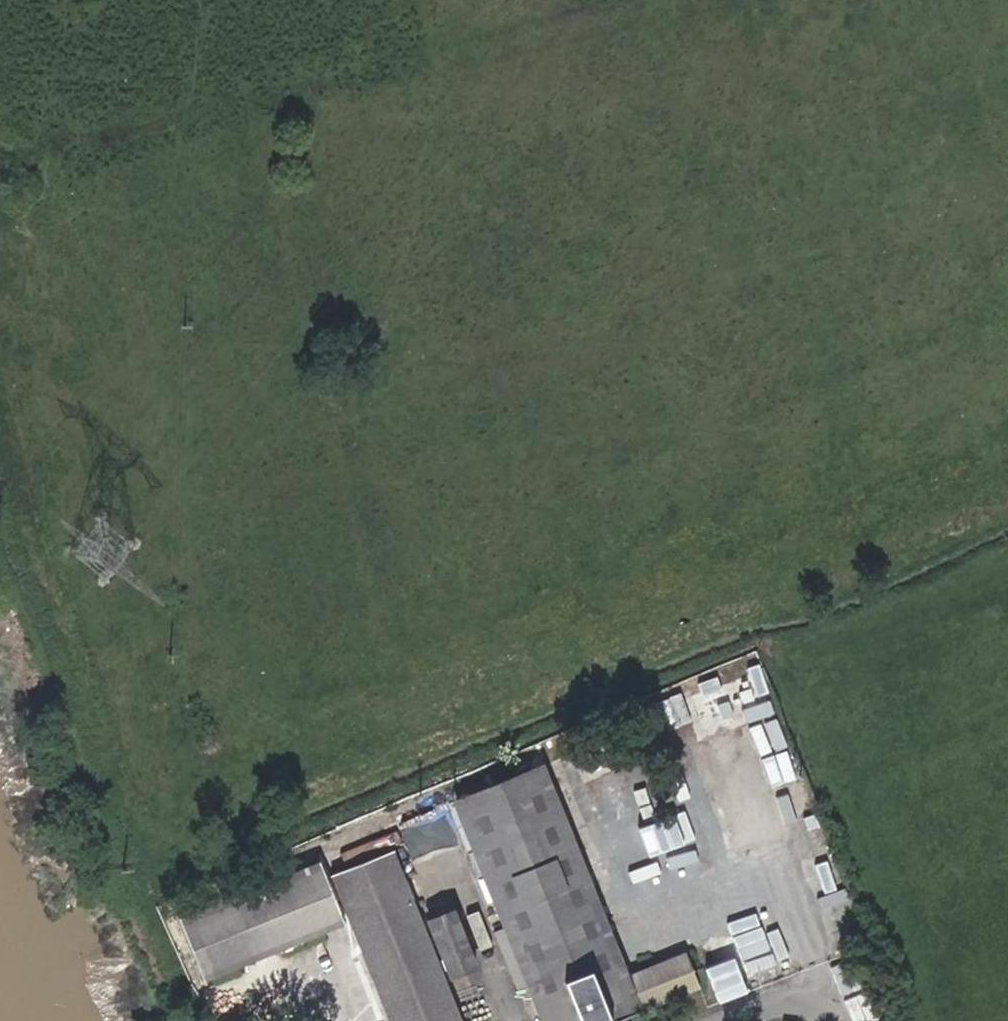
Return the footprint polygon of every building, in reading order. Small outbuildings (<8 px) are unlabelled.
[(547,766),(459,803),(549,1020),(666,1020),(711,1002),(698,971),(641,995),(547,766)] [(404,870),(343,896),(395,1020),(467,1020),(404,870)] [(186,929),(213,996),(352,938),(324,872),(186,929)] [(484,977),(463,931),(443,939),(464,986),(484,977)] [(867,955),(874,951),(868,938),(861,941),(867,955)]
